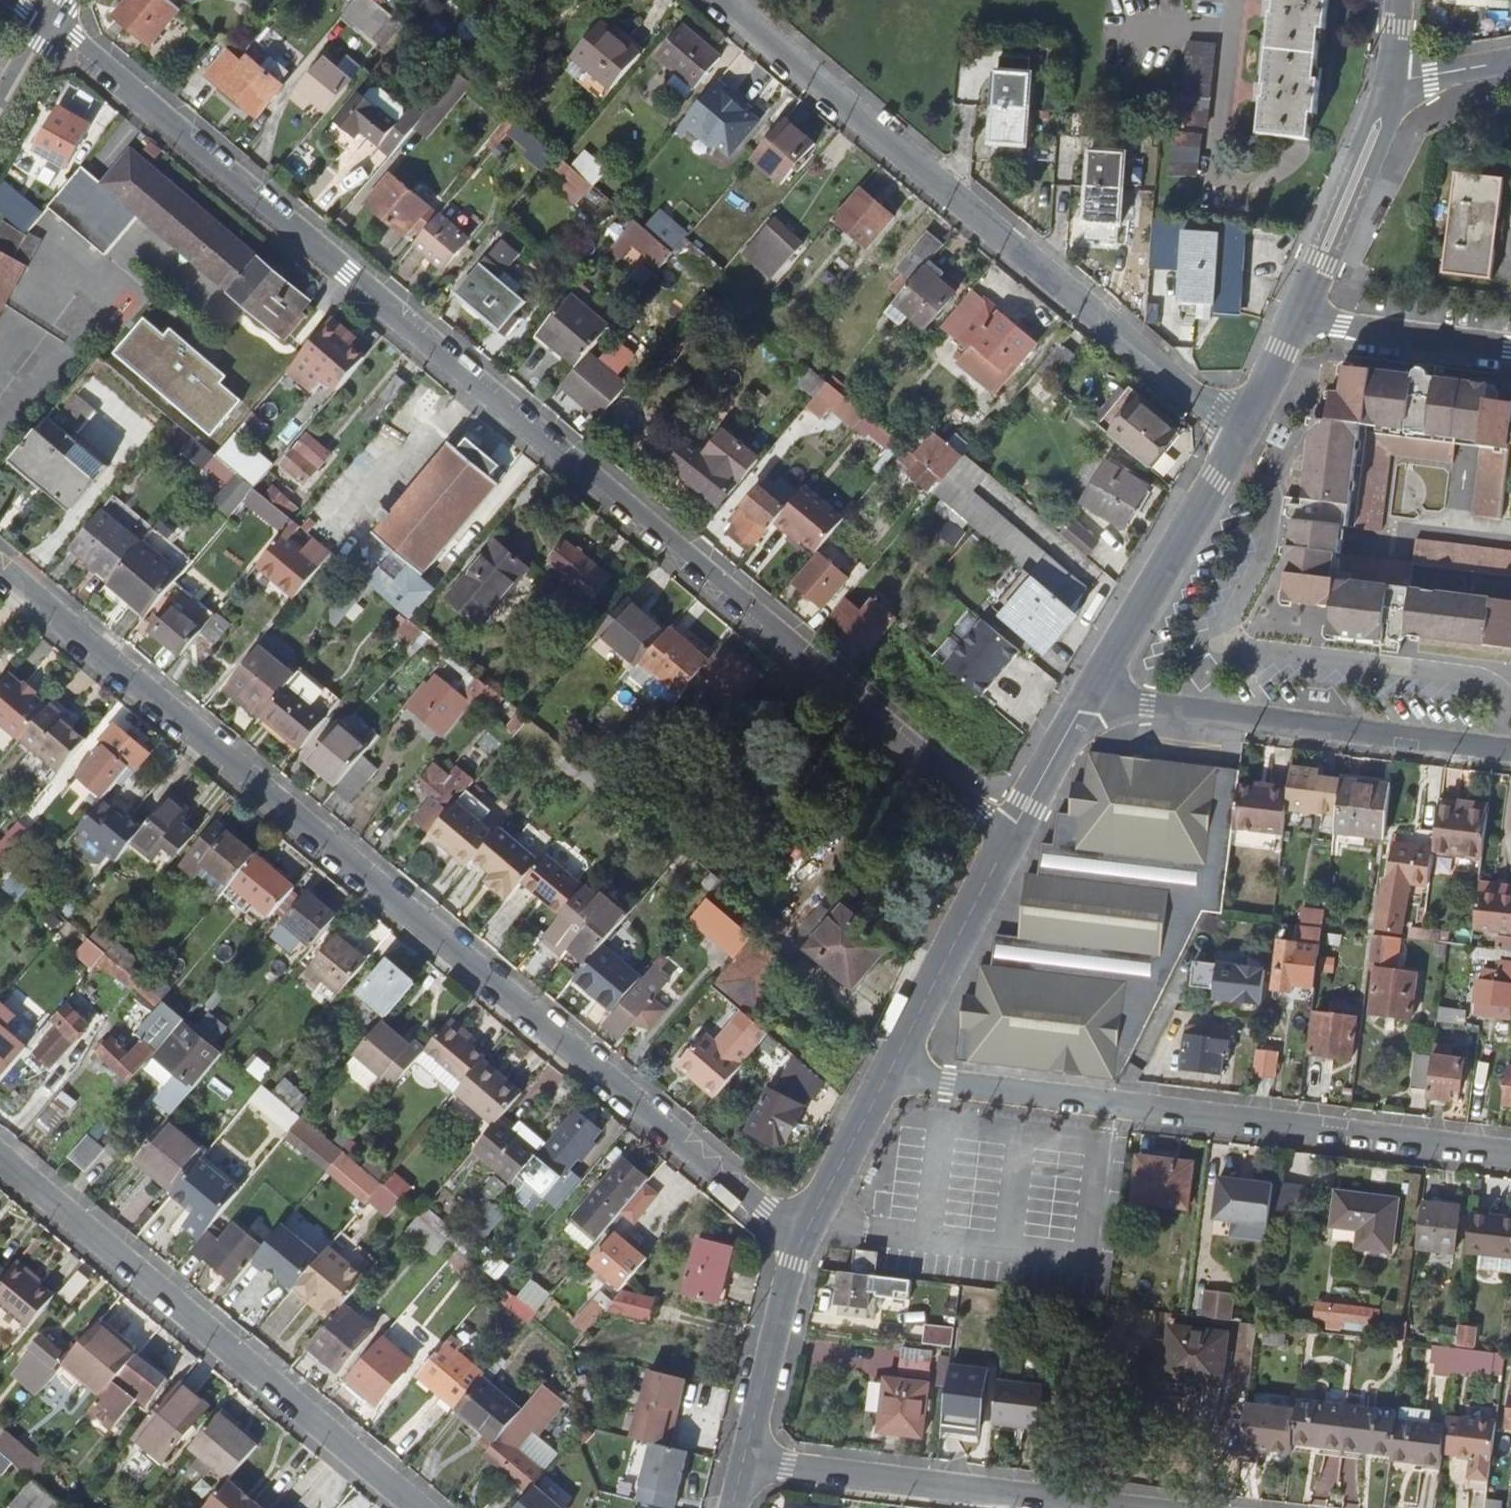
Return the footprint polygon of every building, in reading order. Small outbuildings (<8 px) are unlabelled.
[(180,7),(172,0),(129,0),(117,14),(150,43),(180,7)] [(372,35),(390,13),(374,0),(356,0),(352,5),(345,12),(372,35)] [(1260,133),(1311,138),(1314,110),(1320,110),(1323,79),(1317,79),(1321,31),(1327,32),(1330,0),(1274,0),(1278,0),(1276,18),(1271,18),(1264,86),(1270,86),(1268,100),(1263,100),(1260,133)] [(377,39),(395,18),(390,13),(372,35),(377,39)] [(282,31),(270,22),(254,41),(267,51),(282,31)] [(570,58),(608,91),(639,55),(600,22),(570,58)] [(719,57),(681,26),(657,55),(695,87),(719,57)] [(208,73),(259,116),(284,86),(281,84),(294,69),(274,52),(262,67),(251,58),(257,51),(250,46),(240,57),(229,48),(208,73)] [(1025,49),(995,48),(994,61),(989,61),(985,134),(988,134),(987,151),(1019,152),(1020,137),(1024,137),(1029,64),(1024,63),(1025,49)] [(1208,52),(1180,50),(1175,133),(1202,135),(1208,52)] [(312,102),(327,113),(361,71),(346,59),(338,69),(322,56),(289,96),(305,109),(312,102)] [(733,93),(717,80),(682,121),(709,144),(716,143),(729,154),(758,120),(730,96),(733,93)] [(393,153),(423,117),(412,108),(404,117),(404,110),(380,91),(372,94),(368,98),(361,92),(337,122),(355,138),(363,129),(393,153)] [(89,122),(60,105),(35,149),(64,165),(89,122)] [(812,142),(784,119),(752,157),(780,180),(812,142)] [(1117,128),(1089,126),(1088,140),(1083,141),(1079,212),(1083,213),(1082,230),(1109,231),(1111,215),(1116,215),(1121,144),(1116,144),(1117,128)] [(1194,143),(1160,141),(1158,182),(1191,183),(1194,143)] [(130,150),(114,169),(120,174),(137,155),(130,150)] [(573,191),(583,177),(559,157),(556,154),(547,164),(563,178),(561,180),(573,191)] [(101,185),(81,167),(47,207),(104,255),(139,215),(285,338),(306,314),(301,310),(308,299),(300,292),(137,155),(120,174),(114,169),(101,185)] [(411,228),(421,236),(438,216),(439,214),(391,173),(367,202),(405,234),(411,228)] [(1505,180),(1454,173),(1440,273),(1491,280),(1505,180)] [(0,188),(0,211),(26,232),(41,214),(4,184),(0,188)] [(893,215),(865,191),(839,223),(868,247),(893,215)] [(893,215),(868,246),(872,250),(898,219),(893,215)] [(467,239),(438,216),(421,236),(415,244),(443,268),(467,239)] [(662,216),(649,232),(661,241),(671,250),(684,235),(662,216)] [(647,257),(661,241),(649,232),(634,219),(621,235),(647,257)] [(804,244),(776,219),(755,243),(785,268),(804,244)] [(1217,222),(1180,220),(1174,292),(1212,295),(1217,222)] [(6,305),(29,265),(27,263),(40,239),(30,232),(28,235),(4,223),(0,230),(0,317),(6,305)] [(898,268),(913,280),(935,254),(945,242),(930,230),(898,268)] [(714,263),(684,238),(673,252),(674,253),(703,276),(714,263)] [(520,256),(502,242),(458,294),(502,331),(532,297),(506,273),(520,256)] [(950,268),(935,254),(913,280),(898,298),(929,324),(957,289),(942,278),(950,268)] [(956,335),(986,300),(973,288),(943,325),(956,335)] [(538,334),(577,367),(590,351),(611,326),(572,293),(538,334)] [(986,300),(956,335),(969,347),(972,343),(1010,375),(1037,342),(986,300)] [(635,322),(622,312),(615,322),(627,331),(635,322)] [(354,336),(331,316),(326,323),(349,342),(354,336)] [(112,353),(210,436),(239,402),(217,384),(224,376),(169,329),(162,337),(141,319),(112,353)] [(349,342),(326,323),(298,356),(288,369),(310,387),(320,375),(337,389),(365,356),(349,342)] [(1074,355),(1060,342),(1036,371),(1071,401),(1078,391),(1059,374),(1074,355)] [(587,403),(603,415),(629,384),(590,351),(577,367),(561,386),(585,405),(587,403)] [(1415,360),(1414,369),(1425,368),(1428,372),(1436,375),(1437,363),(1415,360)] [(1436,375),(1428,372),(1425,368),(1414,369),(1411,371),(1341,363),(1337,391),(1329,390),(1325,417),(1309,416),(1298,497),(1297,504),(1288,503),(1282,507),(1285,512),(1294,518),(1291,546),(1286,544),(1283,572),(1286,573),(1282,599),(1328,606),(1325,633),(1381,640),(1399,643),(1406,635),(1510,649),(1510,600),(1333,577),(1336,551),(1341,551),(1345,525),(1356,527),(1368,430),(1456,442),(1483,445),(1509,448),(1510,443),(1510,434),(1510,400),(1500,398),(1488,396),(1489,381),(1436,375)] [(800,382),(816,396),(828,381),(811,367),(800,382)] [(382,395),(392,403),(409,383),(398,374),(382,395)] [(833,408),(856,427),(858,426),(867,414),(850,400),(828,381),(816,396),(809,404),(826,417),(833,408)] [(1488,396),(1500,398),(1501,392),(1494,382),(1489,381),(1488,396)] [(1130,388),(1100,424),(1150,466),(1180,431),(1130,388)] [(109,464),(50,414),(11,461),(42,488),(46,483),(74,506),(109,464)] [(879,424),(867,414),(858,426),(869,435),(872,432),(879,424)] [(166,435),(204,468),(216,454),(200,441),(177,421),(166,435)] [(897,439),(879,424),(872,432),(890,448),(897,439)] [(761,458),(728,430),(708,451),(691,438),(672,464),(720,505),(761,458)] [(1454,460),(1456,442),(1368,430),(1356,527),(1383,529),(1393,452),(1454,460)] [(329,454),(305,433),(279,464),(303,484),(329,454)] [(469,439),(460,450),(492,477),(501,466),(469,439)] [(932,439),(916,456),(920,459),(940,475),(945,479),(952,471),(962,459),(949,448),(945,450),(932,439)] [(492,477),(460,450),(453,445),(378,533),(425,572),(500,483),(492,477)] [(1500,516),(1509,448),(1483,445),(1473,513),(1500,516)] [(246,451),(232,467),(244,477),(258,461),(246,451)] [(1026,568),(1076,610),(1088,585),(971,487),(986,469),(966,453),(962,459),(952,471),(945,479),(934,492),(976,526),(1026,568)] [(215,498),(233,513),(245,498),(255,487),(244,477),(232,467),(221,459),(216,464),(232,477),(215,498)] [(930,486),(940,475),(920,459),(911,470),(930,486)] [(269,470),(258,461),(244,477),(255,487),(269,470)] [(1149,484),(1110,462),(1087,502),(1125,525),(1149,484)] [(787,510),(776,523),(789,534),(792,531),(816,552),(844,518),(807,486),(787,510)] [(293,520),(255,487),(245,498),(284,531),(293,520)] [(768,527),(771,528),(773,527),(776,523),(787,510),(762,489),(727,531),(748,549),(768,527)] [(1276,516),(1294,518),(1285,512),(1282,507),(1288,503),(1297,504),(1298,497),(1279,494),(1276,516)] [(74,544),(113,577),(142,543),(103,510),(74,544)] [(1067,536),(1090,555),(1099,543),(1076,524),(1067,536)] [(194,559),(156,526),(142,543),(113,577),(110,581),(148,614),(176,581),(194,559)] [(296,545),(281,534),(255,565),(293,599),(332,553),(312,535),(307,531),(296,545)] [(1341,551),(1336,551),(1333,577),(1510,600),(1510,548),(1417,537),(1415,561),(1341,551)] [(447,596),(476,621),(525,562),(495,538),(447,596)] [(579,583),(594,563),(565,541),(549,559),(579,583)] [(847,578),(819,554),(796,583),(824,606),(847,578)] [(529,565),(525,562),(476,621),(480,623),(529,565)] [(611,577),(594,563),(579,583),(595,596),(611,577)] [(381,568),(368,582),(371,585),(384,596),(396,580),(381,568)] [(1046,646),(1077,610),(1076,610),(1026,568),(996,604),(1046,646)] [(390,592),(415,613),(435,590),(410,569),(390,592)] [(215,613),(176,581),(148,614),(143,620),(181,653),(209,621),(215,613)] [(328,614),(340,624),(364,595),(352,586),(328,614)] [(666,631),(627,598),(615,612),(598,633),(637,665),(640,662),(666,631)] [(882,632),(846,600),(833,616),(869,648),(882,632)] [(412,642),(423,629),(411,618),(400,632),(412,642)] [(984,618),(964,642),(995,667),(998,663),(1004,668),(1021,648),(984,618)] [(224,634),(209,621),(181,653),(165,673),(181,686),(224,634)] [(640,662),(679,696),(696,675),(707,662),(667,629),(666,631),(640,662)] [(1398,654),(1399,643),(1381,640),(1379,651),(1388,652),(1398,654)] [(995,667),(964,642),(945,666),(982,695),(998,676),(992,671),(995,667)] [(760,677),(722,644),(707,662),(696,675),(715,691),(711,696),(730,713),(760,677)] [(256,714),(266,702),(275,691),(279,693),(294,675),(260,647),(226,688),(256,714)] [(410,708),(445,738),(489,685),(450,651),(445,658),(474,683),(463,697),(452,688),(444,696),(426,681),(415,695),(419,698),(410,708)] [(998,663),(995,667),(1001,672),(1004,668),(998,663)] [(1001,672),(995,667),(992,671),(998,676),(1001,672)] [(263,716),(303,749),(330,716),(314,703),(325,689),(301,670),(290,683),(281,695),(271,706),(263,716)] [(24,685),(9,674),(0,685),(0,720),(23,738),(49,707),(34,694),(24,685)] [(970,689),(959,679),(953,687),(964,696),(970,689)] [(27,682),(24,685),(34,694),(37,690),(27,682)] [(281,695),(279,693),(275,691),(266,702),(271,706),(281,695)] [(68,716),(52,702),(49,707),(23,738),(62,771),(88,739),(65,720),(68,716)] [(106,797),(132,765),(138,770),(152,752),(117,723),(102,741),(107,744),(80,777),(105,798),(106,797)] [(309,761),(320,771),(325,767),(342,781),(363,756),(371,747),(341,723),(309,761)] [(967,995),(960,1060),(1123,1079),(1207,911),(1225,914),(1235,827),(1241,784),(1243,767),(1092,751),(1087,782),(1076,782),(1072,812),(1060,812),(1056,844),(1046,844),(1042,875),(1030,874),(1023,936),(1001,934),(997,964),(984,963),(981,996),(967,995)] [(379,768),(363,756),(342,781),(338,787),(335,790),(349,802),(379,768)] [(463,786),(467,790),(475,780),(458,766),(450,775),(436,763),(418,784),(433,797),(414,820),(430,833),(450,810),(446,807),(463,786)] [(320,771),(338,787),(342,781),(325,767),(320,771)] [(1288,808),(1338,813),(1342,778),(1318,775),(1319,770),(1293,767),(1291,786),(1288,808)] [(1391,784),(1342,778),(1338,813),(1336,829),(1385,835),(1391,784)] [(1291,786),(1268,783),(1268,787),(1241,784),(1235,827),(1285,833),(1288,808),(1291,786)] [(145,829),(145,830),(178,857),(200,829),(184,816),(189,809),(173,796),(145,829)] [(145,829),(106,797),(105,798),(79,829),(119,862),(145,830),(145,829)] [(1435,845),(1485,851),(1491,805),(1441,798),(1435,845)] [(430,833),(469,866),(475,859),(494,836),(455,803),(450,810),(430,833)] [(21,821),(2,843),(16,854),(34,832),(21,821)] [(207,864),(233,885),(234,883),(257,855),(218,822),(184,863),(198,875),(207,864)] [(523,882),(541,860),(502,827),(494,836),(475,859),(498,878),(491,886),(508,900),(523,882)] [(1410,882),(1430,884),(1435,845),(1398,839),(1392,875),(1383,874),(1376,926),(1398,929),(1401,903),(1407,903),(1410,882)] [(586,887),(547,854),(541,860),(523,882),(562,915),(582,892),(586,887)] [(234,883),(274,916),(296,888),(257,855),(234,883)] [(30,888),(15,876),(7,887),(21,898),(30,888)] [(593,901),(582,892),(562,915),(547,934),(568,951),(570,948),(588,963),(603,946),(628,915),(601,892),(593,901)] [(287,922),(315,946),(335,921),(322,909),(325,905),(311,893),(287,922)] [(1481,893),(1477,931),(1510,935),(1510,898),(1481,893)] [(833,917),(830,921),(809,946),(855,984),(891,941),(862,918),(867,911),(845,894),(829,913),(833,917)] [(1445,898),(1429,896),(1423,938),(1440,940),(1445,898)] [(691,920),(735,957),(753,935),(709,899),(691,920)] [(339,916),(325,905),(322,909),(335,921),(339,916)] [(1293,980),(1317,984),(1324,926),(1299,923),(1297,941),(1280,940),(1274,987),(1292,990),(1293,980)] [(1370,964),(1378,965),(1373,1010),(1413,1015),(1418,970),(1396,968),(1400,936),(1374,933),(1373,939),(1370,964)] [(314,970),(341,993),(368,961),(340,938),(314,970)] [(1473,944),(1472,954),(1497,956),(1497,960),(1488,959),(1487,967),(1481,967),(1478,989),(1491,990),(1490,1000),(1510,1002),(1510,949),(1473,944)] [(574,980),(613,1013),(642,979),(603,946),(588,963),(574,980)] [(135,989),(142,980),(110,953),(100,966),(132,992),(135,989)] [(390,961),(382,969),(393,978),(400,970),(390,961)] [(1218,989),(1221,965),(1198,962),(1195,986),(1218,989)] [(1269,971),(1221,965),(1218,989),(1217,997),(1264,1003),(1269,971)] [(655,967),(607,1024),(622,1037),(634,1024),(652,1029),(667,1012),(653,1000),(670,980),(655,967)] [(362,995),(388,1016),(415,983),(400,970),(393,978),(382,969),(362,995)] [(160,1009),(157,1015),(178,1032),(185,1023),(189,1018),(150,986),(149,986),(142,980),(135,989),(160,1009)] [(15,1034),(10,1030),(20,1017),(3,1003),(0,1007),(0,1081),(3,1084),(32,1049),(15,1034)] [(1466,1008),(1441,1004),(1438,1021),(1463,1024),(1466,1008)] [(1357,1016),(1316,1011),(1312,1052),(1353,1056),(1357,1016)] [(87,1032),(65,1014),(30,1056),(52,1075),(87,1032)] [(159,1050),(160,1053),(164,1049),(178,1032),(157,1015),(140,1035),(146,1040),(133,1056),(114,1042),(101,1058),(132,1082),(159,1050)] [(26,1022),(20,1017),(10,1030),(15,1034),(26,1022)] [(486,1057),(472,1046),(468,1042),(473,1036),(453,1018),(429,1048),(418,1061),(457,1093),(458,1091),(482,1063),(485,1059),(486,1057)] [(384,1020),(358,1053),(386,1077),(382,1082),(393,1091),(418,1061),(429,1048),(418,1039),(413,1045),(384,1020)] [(734,1020),(726,1030),(730,1034),(737,1034),(743,1027),(734,1020)] [(160,1099),(177,1114),(225,1057),(185,1023),(178,1032),(164,1049),(186,1067),(160,1099)] [(1184,1067),(1207,1070),(1208,1060),(1223,1062),(1223,1054),(1229,1054),(1231,1038),(1206,1035),(1207,1025),(1189,1023),(1184,1067)] [(695,1078),(717,1096),(762,1042),(743,1027),(737,1034),(730,1034),(726,1030),(717,1042),(705,1033),(683,1060),(699,1072),(695,1078)] [(477,1039),(473,1036),(468,1042),(472,1046),(477,1039)] [(1454,1044),(1436,1041),(1434,1057),(1430,1091),(1430,1097),(1451,1099),(1453,1089),(1463,1089),(1467,1059),(1452,1058),(1454,1044)] [(1281,1053),(1259,1049),(1256,1073),(1278,1076),(1281,1053)] [(1414,1088),(1430,1091),(1434,1057),(1418,1055),(1414,1088)] [(507,1077),(485,1059),(482,1063),(504,1080),(507,1077)] [(679,1065),(695,1078),(699,1072),(683,1060),(679,1065)] [(1221,1072),(1223,1062),(1208,1060),(1207,1070),(1221,1072)] [(525,1092),(507,1077),(504,1080),(482,1063),(458,1091),(498,1124),(503,1118),(525,1092)] [(821,1088),(787,1071),(777,1092),(772,1089),(751,1132),(777,1146),(791,1140),(809,1104),(810,1103),(813,1104),(821,1088)] [(282,1078),(272,1089),(298,1111),(307,1099),(282,1078)] [(397,1170),(388,1181),(264,1085),(254,1098),(295,1129),(288,1138),(389,1216),(415,1184),(397,1170)] [(603,1127),(579,1107),(550,1143),(543,1151),(532,1165),(556,1184),(603,1127)] [(477,1150),(516,1183),(532,1165),(543,1151),(517,1130),(503,1118),(498,1124),(477,1150)] [(138,1161),(177,1193),(204,1161),(210,1153),(171,1121),(138,1161)] [(525,1122),(517,1130),(543,1151),(550,1143),(525,1122)] [(109,1151),(92,1136),(75,1157),(92,1171),(109,1151)] [(652,1180),(627,1159),(573,1224),(598,1245),(599,1243),(604,1238),(627,1210),(652,1180)] [(1194,1165),(1140,1159),(1136,1202),(1189,1208),(1194,1165)] [(213,1232),(244,1194),(204,1161),(177,1193),(175,1196),(192,1210),(195,1207),(200,1211),(187,1228),(204,1242),(213,1232)] [(1271,1227),(1276,1184),(1254,1182),(1254,1187),(1242,1185),(1242,1180),(1221,1177),(1216,1220),(1234,1222),(1271,1227)] [(663,1188),(653,1179),(652,1180),(627,1210),(638,1219),(663,1188)] [(1309,1182),(1279,1179),(1276,1202),(1308,1205),(1309,1182)] [(1399,1198),(1338,1191),(1334,1226),(1362,1229),(1360,1247),(1393,1251),(1399,1198)] [(470,1224),(478,1230),(497,1207),(489,1200),(470,1224)] [(1463,1207),(1425,1202),(1419,1246),(1458,1251),(1463,1207)] [(139,1227),(145,1232),(159,1214),(154,1209),(139,1227)] [(429,1237),(437,1227),(423,1215),(414,1225),(429,1237)] [(1510,1256),(1510,1220),(1474,1215),(1470,1251),(1510,1256)] [(271,1248),(240,1222),(224,1241),(213,1232),(204,1242),(196,1251),(207,1262),(211,1259),(219,1266),(214,1273),(214,1280),(219,1284),(227,1283),(232,1277),(241,1284),(258,1263),(271,1248)] [(1271,1227),(1234,1222),(1233,1237),(1269,1241),(1271,1227)] [(276,1267),(284,1274),(285,1279),(298,1290),(300,1288),(325,1257),(288,1227),(271,1248),(258,1263),(270,1274),(276,1267)] [(44,1239),(38,1235),(26,1250),(31,1255),(44,1239)] [(596,1265),(627,1291),(652,1260),(620,1236),(596,1265)] [(686,1292),(721,1302),(727,1303),(741,1249),(700,1238),(686,1292)] [(325,1257),(300,1288),(315,1301),(318,1297),(340,1315),(347,1306),(370,1278),(333,1248),(325,1257)] [(469,1271),(477,1260),(463,1248),(454,1259),(469,1271)] [(879,1251),(857,1248),(855,1268),(876,1271),(879,1251)] [(17,1260),(2,1279),(0,1281),(0,1299),(30,1324),(56,1292),(17,1260)] [(88,1277),(77,1268),(58,1290),(69,1299),(88,1277)] [(911,1297),(914,1278),(844,1270),(841,1301),(872,1305),(874,1293),(911,1297)] [(524,1295),(542,1312),(553,1299),(534,1283),(524,1295)] [(1238,1292),(1208,1288),(1205,1315),(1235,1319),(1238,1292)] [(649,1319),(654,1299),(626,1292),(611,1310),(649,1319)] [(1378,1307),(1333,1301),(1331,1317),(1376,1322),(1378,1307)] [(375,1331),(347,1306),(340,1315),(313,1347),(342,1370),(375,1331)] [(66,1358),(105,1391),(137,1353),(97,1320),(76,1346),(66,1358)] [(1400,1321),(1397,1339),(1408,1341),(1410,1323),(1400,1321)] [(927,1323),(925,1341),(955,1345),(957,1327),(927,1323)] [(1188,1371),(1188,1377),(1223,1382),(1230,1331),(1173,1324),(1169,1359),(1169,1368),(1188,1371)] [(1433,1338),(1458,1341),(1460,1328),(1434,1325),(1433,1338)] [(1464,1326),(1461,1342),(1477,1344),(1479,1328),(1464,1326)] [(1266,1330),(1266,1341),(1285,1343),(1286,1332),(1266,1330)] [(56,1364),(65,1353),(42,1334),(32,1345),(37,1349),(29,1358),(34,1362),(27,1370),(44,1385),(59,1367),(56,1364)] [(415,1363),(387,1340),(346,1389),(368,1406),(375,1399),(382,1404),(415,1363)] [(1437,1372),(1454,1374),(1456,1357),(1458,1347),(1411,1341),(1409,1357),(1438,1361),(1437,1372)] [(489,1376),(449,1343),(424,1374),(463,1407),(487,1378),(489,1376)] [(73,1344),(65,1353),(56,1364),(59,1367),(66,1358),(76,1346),(73,1344)] [(1458,1347),(1456,1357),(1506,1363),(1507,1353),(1458,1347)] [(168,1379),(137,1353),(105,1391),(89,1411),(110,1429),(136,1397),(146,1406),(168,1379)] [(940,1383),(950,1385),(953,1368),(954,1354),(943,1353),(940,1383)] [(1187,1379),(1188,1377),(1188,1371),(1169,1368),(1169,1359),(1162,1358),(1160,1378),(1163,1381),(1187,1379)] [(905,1360),(903,1375),(932,1379),(934,1364),(905,1360)] [(988,1372),(953,1368),(950,1385),(945,1429),(982,1432),(988,1372)] [(651,1370),(644,1402),(681,1410),(688,1379),(651,1370)] [(166,1455),(207,1407),(192,1394),(196,1389),(183,1377),(137,1430),(166,1455)] [(490,1427),(504,1439),(527,1411),(487,1378),(463,1407),(461,1409),(487,1430),(490,1427)] [(891,1379),(886,1418),(885,1432),(927,1437),(933,1385),(891,1379)] [(1048,1386),(1000,1380),(995,1424),(1042,1430),(1048,1386)] [(563,1402),(547,1388),(527,1411),(504,1439),(498,1446),(494,1451),(511,1465),(506,1471),(532,1493),(549,1473),(548,1472),(563,1455),(537,1433),(563,1402)] [(212,1402),(196,1389),(192,1394),(207,1407),(212,1402)] [(1295,1443),(1345,1448),(1350,1403),(1301,1397),(1299,1409),(1295,1443)] [(655,1443),(665,1445),(668,1433),(676,1435),(681,1410),(644,1402),(643,1402),(635,1438),(655,1443)] [(1345,1448),(1395,1454),(1399,1421),(1400,1408),(1350,1403),(1345,1448)] [(1262,1449),(1273,1451),(1294,1453),(1295,1443),(1299,1409),(1250,1404),(1243,1460),(1260,1461),(1261,1455),(1262,1449)] [(458,1413),(498,1446),(504,1439),(490,1427),(487,1430),(461,1409),(458,1413)] [(259,1444),(220,1411),(191,1446),(205,1457),(195,1468),(209,1479),(218,1470),(230,1479),(230,1477),(259,1444)] [(1469,1486),(1490,1489),(1498,1422),(1449,1416),(1448,1427),(1445,1454),(1472,1457),(1469,1486)] [(1394,1459),(1444,1464),(1445,1454),(1448,1427),(1399,1421),(1395,1454),(1394,1459)] [(6,1431),(0,1438),(0,1449),(14,1461),(34,1477),(45,1464),(6,1431)] [(668,1433),(665,1445),(673,1447),(676,1435),(668,1433)] [(655,1443),(642,1501),(674,1507),(677,1507),(690,1450),(673,1447),(665,1445),(655,1443)] [(0,1449),(0,1467),(5,1471),(14,1461),(0,1449)] [(67,1505),(34,1477),(11,1504),(16,1507),(65,1507),(67,1505)] [(230,1477),(230,1479),(205,1507),(267,1507),(255,1498),(253,1500),(243,1492),(245,1490),(230,1477)] [(541,1487),(523,1507),(566,1507),(541,1487)] [(1489,1498),(1487,1507),(1504,1507),(1505,1500),(1489,1498)]
